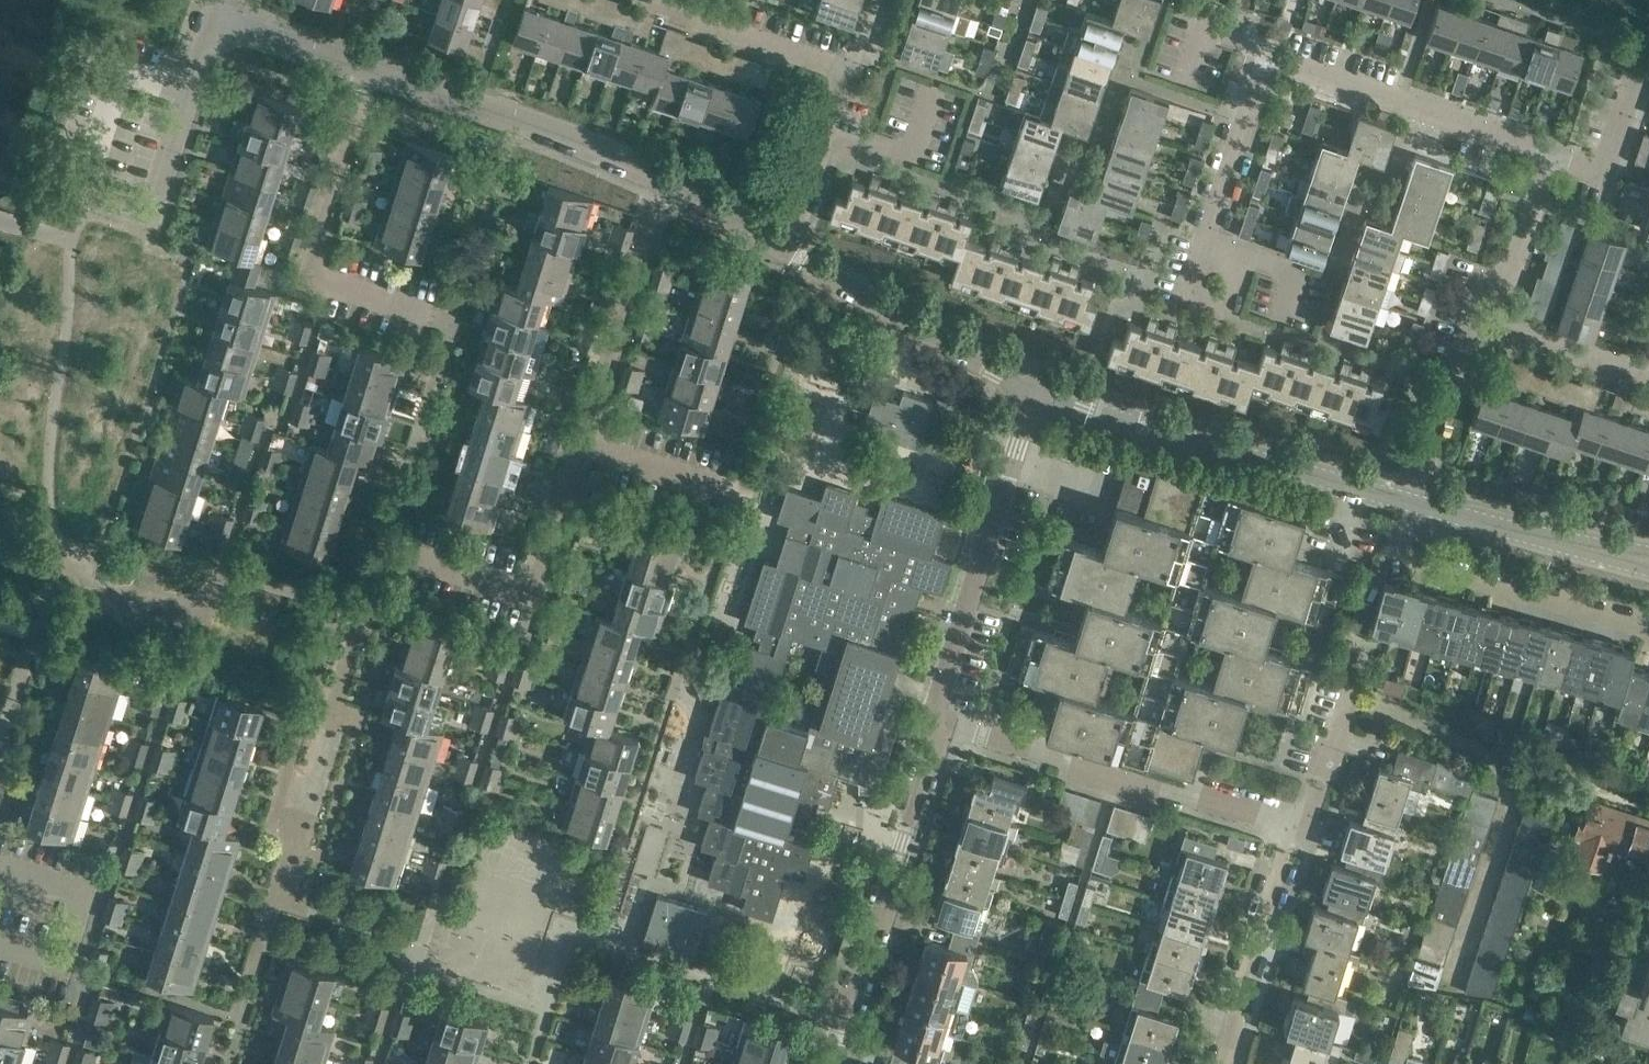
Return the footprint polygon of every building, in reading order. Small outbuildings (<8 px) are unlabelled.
[(476,0),(440,0),(436,14),(472,26),(477,10),(493,16),(496,6),(476,0)] [(578,8),(581,0),(571,0),(569,5),(578,8)] [(578,8),(587,11),(591,0),(581,0),(578,8)] [(845,0),(817,0),(813,11),(852,24),(859,4),(845,0)] [(910,16),(948,28),(963,33),(969,15),(954,10),(923,0),(916,0),(910,16)] [(954,10),(958,0),(923,0),(954,10)] [(1116,2),(1154,15),(1159,0),(1111,0),(1116,2)] [(1361,1),(1385,9),(1388,0),(1361,0),(1361,1)] [(1385,9),(1410,18),(1415,0),(1388,0),(1385,9)] [(1426,38),(1451,46),(1466,0),(1450,0),(1448,6),(1437,2),(1426,38)] [(1451,46),(1474,54),(1486,19),(1477,16),(1481,4),(1470,0),(1466,0),(1451,46)] [(1038,1),(1034,15),(1044,18),(1049,5),(1038,1)] [(1116,2),(1110,19),(1123,24),(1148,33),(1154,15),(1116,2)] [(524,5),(513,41),(537,49),(549,14),(524,5)] [(549,14),(537,49),(561,57),(573,22),(578,8),(569,5),(564,19),(549,14)] [(621,5),(616,21),(626,24),(631,8),(621,5)] [(626,24),(609,73),(633,81),(645,46),(630,41),(640,11),(631,8),(626,24)] [(997,10),(992,23),(1002,26),(1006,13),(997,10)] [(1486,19),(1474,54),(1498,62),(1514,14),(1499,10),(1495,22),(1486,19)] [(1085,11),(1078,30),(1117,43),(1123,24),(1110,19),(1085,11)] [(472,26),(436,14),(428,38),(479,55),(483,45),(467,39),(472,26)] [(1514,14),(1498,62),(1522,70),(1534,35),(1525,31),(1529,19),(1514,14)] [(1034,15),(1030,27),(1040,30),(1044,18),(1034,15)] [(910,16),(904,34),(942,47),(943,46),(948,28),(910,16)] [(597,30),(585,65),(589,66),(588,68),(607,74),(608,72),(609,73),(626,24),(616,21),(611,34),(597,30)] [(573,22),(561,57),(585,65),(597,30),(573,22)] [(1002,26),(992,23),(988,35),(998,39),(1002,26)] [(1534,35),(1522,70),(1546,78),(1561,30),(1547,25),(1543,38),(1534,35)] [(679,54),(686,32),(666,26),(658,50),(645,46),(633,81),(656,88),(657,89),(670,51),(679,54)] [(1069,26),(1063,45),(1072,48),(1111,61),(1117,43),(1078,30),(1069,26)] [(1561,30),(1546,78),(1570,86),(1582,51),(1572,47),(1576,35),(1561,30)] [(904,34),(898,52),(947,69),(954,50),(943,46),(942,47),(904,34)] [(1027,37),(1022,50),(1032,54),(1037,41),(1027,37)] [(171,51),(151,44),(143,69),(163,76),(171,51)] [(984,45),(980,59),(990,63),(994,49),(984,45)] [(1072,48),(1066,65),(1105,78),(1111,61),(1072,48)] [(714,50),(708,66),(717,69),(723,53),(714,50)] [(1022,50),(1018,63),(1028,66),(1032,54),(1022,50)] [(657,88),(652,102),(676,110),(688,75),(674,70),(679,54),(670,51),(659,83),(657,88)] [(723,53),(717,69),(726,72),(731,56),(723,53)] [(990,63),(980,59),(976,71),(986,74),(990,63)] [(1056,62),(1050,80),(1098,97),(1105,78),(1066,65),(1056,62)] [(770,69),(761,66),(755,82),(765,85),(770,69)] [(118,78),(87,69),(83,83),(114,92),(118,78)] [(1468,74),(1457,71),(1451,90),(1461,94),(1468,74)] [(1014,73),(1010,86),(1020,89),(1024,77),(1014,73)] [(688,75),(676,110),(700,118),(712,83),(688,75)] [(1050,80),(1044,98),(1093,114),(1098,97),(1050,80)] [(712,83),(700,118),(725,126),(736,91),(712,83)] [(1010,86),(1005,99),(1016,102),(1020,89),(1010,86)] [(1130,87),(1123,106),(1161,119),(1168,100),(1130,87)] [(736,91),(725,126),(749,134),(760,99),(736,91)] [(299,108),(253,94),(246,119),(291,133),(299,108)] [(110,105),(79,95),(75,109),(106,119),(110,105)] [(1044,98),(1038,115),(1062,124),(1086,132),(1093,114),(1044,98)] [(167,111),(137,101),(132,115),(163,125),(167,111)] [(977,101),(972,115),(982,118),(987,105),(977,101)] [(1310,103),(1306,116),(1316,119),(1320,106),(1310,103)] [(1123,106),(1117,124),(1155,137),(1161,119),(1123,106)] [(1281,107),(1277,120),(1290,124),(1293,112),(1281,107)] [(1023,110),(1017,130),(1055,143),(1062,124),(1038,115),(1023,110)] [(1357,111),(1351,130),(1390,143),(1396,124),(1357,111)] [(972,115),(968,127),(978,130),(982,118),(972,115)] [(1306,116),(1302,128),(1312,132),(1316,119),(1306,116)] [(291,133),(246,119),(238,145),(283,159),(291,133)] [(1203,119),(1199,131),(1209,135),(1213,122),(1203,119)] [(102,131),(71,122),(67,136),(98,145),(102,131)] [(161,132),(130,122),(126,136),(156,146),(161,132)] [(1117,124),(1111,142),(1149,154),(1155,137),(1117,124)] [(315,129),(311,141),(330,147),(334,135),(315,129)] [(1017,130),(1011,147),(1049,160),(1055,143),(1017,130)] [(1351,130),(1345,148),(1344,149),(1358,154),(1383,162),(1390,143),(1351,130)] [(1639,145),(1648,148),(1648,132),(1644,130),(1639,145)] [(1209,135),(1199,131),(1195,144),(1205,148),(1209,135)] [(1273,131),(1269,144),(1279,147),(1283,134),(1273,131)] [(965,137),(961,150),(970,153),(975,140),(965,137)] [(1320,140),(1314,159),(1353,171),(1358,154),(1344,149),(1345,148),(1320,140)] [(330,147),(311,141),(308,150),(327,156),(330,147)] [(406,142),(399,167),(444,182),(452,156),(406,142)] [(1105,159),(1125,166),(1143,172),(1149,154),(1111,142),(1105,159)] [(154,153),(124,144),(119,158),(150,167),(154,153)] [(1279,147),(1269,144),(1264,157),(1274,160),(1279,147)] [(283,159),(238,145),(230,171),(275,184),(283,159)] [(364,145),(361,155),(380,161),(384,151),(364,145)] [(1639,145),(1634,159),(1648,165),(1648,148),(1639,145)] [(1011,147),(1005,165),(1043,178),(1049,160),(1011,147)] [(94,158),(63,148),(58,162),(89,172),(94,158)] [(961,150),(956,162),(966,166),(970,153),(961,150)] [(1415,153),(1409,172),(1446,185),(1452,166),(1415,153)] [(1191,154),(1187,167),(1197,171),(1201,158),(1191,154)] [(380,161),(361,155),(357,166),(377,171),(380,161)] [(1105,159),(1099,177),(1137,190),(1143,172),(1125,166),(1105,159)] [(1314,159),(1308,177),(1347,190),(1353,171),(1314,159)] [(148,174),(117,165),(112,179),(143,188),(148,174)] [(1005,165),(999,183),(998,184),(1037,197),(1043,178),(1005,165)] [(399,167),(391,193),(436,207),(444,182),(399,167)] [(1197,171),(1187,167),(1182,180),(1193,183),(1197,171)] [(1261,167),(1257,180),(1267,183),(1271,170),(1261,167)] [(275,184),(230,171),(222,196),(268,210),(275,184)] [(1409,172),(1402,190),(1440,203),(1446,185),(1409,172)] [(834,195),(827,216),(838,220),(839,215),(854,219),(852,226),(866,230),(880,189),(875,188),(879,177),(869,174),(866,184),(849,179),(843,198),(834,195)] [(1093,195),(1092,196),(1106,200),(1106,201),(1130,209),(1137,190),(1099,177),(1093,195)] [(1308,177),(1302,196),(1341,208),(1347,190),(1308,177)] [(1622,192),(1648,201),(1648,185),(1627,178),(1622,192)] [(299,179),(296,189),(315,195),(318,185),(299,179)] [(880,189),(866,230),(881,235),(882,229),(898,234),(910,199),(894,194),(898,183),(888,180),(885,191),(880,189)] [(1267,183),(1257,180),(1252,193),(1262,196),(1267,183)] [(547,185),(538,213),(584,227),(593,199),(547,185)] [(1483,197),(1493,201),(1497,188),(1487,185),(1483,197)] [(1062,205),(1100,219),(1106,201),(1106,200),(1092,196),(1093,195),(1068,187),(1062,205)] [(315,195),(296,189),(292,200),(311,206),(315,195)] [(1179,190),(1175,203),(1185,206),(1189,193),(1179,190)] [(1402,190),(1396,208),(1433,221),(1440,203),(1402,190)] [(1291,192),(1285,209),(1296,213),(1335,225),(1341,208),(1302,196),(1291,192)] [(1622,192),(1617,206),(1642,215),(1639,225),(1648,228),(1648,201),(1622,192)] [(391,193),(383,218),(428,233),(436,207),(391,193)] [(910,199),(898,234),(914,239),(912,245),(926,250),(939,209),(935,207),(938,196),(928,193),(925,204),(910,199)] [(349,195),(345,205),(365,212),(368,201),(349,195)] [(268,210),(222,196),(214,222),(260,235),(268,210)] [(1493,201),(1483,197),(1478,210),(1488,213),(1493,201)] [(939,209),(926,250),(940,254),(942,248),(957,253),(964,238),(970,219),(953,214),(957,202),(948,199),(944,210),(939,209)] [(1249,202),(1245,215),(1255,219),(1259,206),(1249,202)] [(1185,206),(1175,203),(1171,215),(1180,219),(1185,206)] [(365,212),(345,205),(342,216),(362,222),(365,212)] [(1062,205),(1055,225),(1093,238),(1100,219),(1062,205)] [(1396,208),(1390,225),(1427,238),(1433,221),(1396,208)] [(538,213),(531,238),(577,252),(584,227),(538,213)] [(1296,213),(1290,231),(1329,244),(1335,225),(1296,213)] [(1255,219),(1245,215),(1241,228),(1251,232),(1255,219)] [(1365,217),(1359,236),(1397,249),(1403,230),(1427,238),(1390,225),(1365,217)] [(383,218),(375,245),(420,259),(428,233),(383,218)] [(1142,218),(1137,231),(1147,235),(1151,222),(1142,218)] [(1578,224),(1561,219),(1558,228),(1575,234),(1578,224)] [(1475,220),(1471,233),(1481,236),(1485,223),(1475,220)] [(260,235),(214,222),(206,248),(234,256),(252,260),(260,235)] [(634,229),(615,223),(611,234),(631,239),(634,229)] [(1589,227),(1581,252),(1617,263),(1625,239),(1589,227)] [(283,229),(280,240),(299,246),(303,235),(283,229)] [(1137,231),(1133,244),(1143,247),(1147,235),(1137,231)] [(1290,231),(1284,250),(1323,263),(1329,244),(1290,231)] [(1481,236),(1471,233),(1467,246),(1476,249),(1481,236)] [(611,234),(608,244),(627,250),(631,239),(611,234)] [(957,253),(948,279),(960,283),(962,278),(977,283),(975,288),(989,292),(1003,251),(998,249),(1001,239),(993,236),(989,246),(964,238),(957,253)] [(1359,236),(1353,253),(1399,269),(1405,251),(1397,249),(1359,236)] [(531,238),(523,263),(569,277),(577,252),(531,238)] [(299,246),(280,240),(277,250),(296,256),(299,246)] [(1003,251),(989,292),(1002,297),(1004,292),(1020,297),(1032,261),(1017,256),(1021,245),(1011,242),(1008,253),(1003,251)] [(1434,261),(1443,265),(1448,252),(1438,249),(1434,261)] [(1581,252),(1573,276),(1609,288),(1617,263),(1581,252)] [(1353,253),(1347,271),(1393,287),(1399,269),(1353,253)] [(252,260),(234,256),(230,269),(256,275),(260,263),(252,260)] [(1032,261),(1020,297),(1035,302),(1034,308),(1048,312),(1062,271),(1058,270),(1061,259),(1052,256),(1048,266),(1032,261)] [(1548,258),(1545,267),(1561,272),(1565,263),(1548,258)] [(1443,265),(1434,261),(1429,274),(1439,277),(1443,265)] [(705,262),(697,288),(743,303),(751,276),(705,262)] [(1062,271),(1048,312),(1062,317),(1064,312),(1079,317),(1077,322),(1088,325),(1095,304),(1085,301),(1092,281),(1076,276),(1080,265),(1070,262),(1066,273),(1062,271)] [(523,263),(516,286),(517,286),(516,287),(545,296),(545,297),(561,302),(569,277),(523,263)] [(657,264),(654,275),(673,281),(677,270),(657,264)] [(1561,272),(1545,267),(1542,276),(1559,281),(1561,272)] [(256,275),(230,269),(226,281),(252,288),(256,275)] [(1347,271),(1341,289),(1387,305),(1393,287),(1347,271)] [(618,279),(599,273),(596,284),(615,289),(618,279)] [(673,281),(654,275),(651,285),(670,291),(673,281)] [(1573,276),(1565,300),(1600,312),(1609,288),(1573,276)] [(500,281),(492,309),(537,322),(545,297),(545,296),(516,287),(517,286),(516,286),(500,281)] [(252,288),(229,282),(222,307),(266,321),(274,294),(252,288)] [(615,289),(596,284),(593,294),(612,300),(615,289)] [(1426,284),(1422,297),(1431,300),(1436,287),(1426,284)] [(697,288),(689,314),(735,328),(743,303),(697,288)] [(1335,307),(1373,320),(1380,323),(1387,305),(1341,289),(1335,307)] [(1431,300),(1422,297),(1417,310),(1427,313),(1431,300)] [(1600,312),(1565,300),(1556,324),(1592,336),(1600,312)] [(1532,305),(1529,315),(1544,320),(1548,311),(1532,305)] [(266,321),(222,307),(214,332),(258,346),(266,321)] [(1335,307),(1328,326),(1366,339),(1373,320),(1335,307)] [(492,309),(484,333),(530,347),(537,322),(492,309)] [(641,314),(638,326),(657,332),(661,319),(641,314)] [(689,314),(681,339),(727,354),(735,328),(689,314)] [(1112,337),(1105,357),(1117,361),(1118,356),(1133,361),(1131,366),(1145,371),(1159,331),(1155,330),(1158,319),(1149,315),(1145,326),(1129,321),(1122,341),(1112,337)] [(294,316),(291,326),(310,332),(313,321),(294,316)] [(1414,319),(1409,332),(1419,336),(1423,323),(1414,319)] [(323,321),(322,324),(319,333),(331,337),(334,325),(323,321)] [(1159,331),(1145,371),(1159,376),(1161,371),(1176,376),(1188,341),(1173,336),(1177,324),(1168,321),(1164,333),(1159,331)] [(583,324),(580,335),(599,341),(602,330),(583,324)] [(310,332),(291,326),(288,336),(307,342),(310,332)] [(657,332),(638,326),(635,335),(654,341),(657,332)] [(214,332),(206,357),(250,371),(258,346),(214,332)] [(1419,336),(1409,332),(1405,345),(1415,349),(1419,336)] [(484,333),(476,359),(522,373),(522,372),(534,376),(542,350),(530,347),(484,333)] [(599,341),(580,335),(577,345),(596,351),(599,341)] [(1188,341),(1176,376),(1192,381),(1190,386),(1205,391),(1218,351),(1213,349),(1217,338),(1208,335),(1205,346),(1188,341)] [(681,339),(673,365),(719,380),(727,354),(681,339)] [(1257,364),(1253,380),(1268,385),(1266,390),(1281,395),(1294,354),(1289,352),(1292,342),(1283,339),(1279,349),(1263,344),(1257,364)] [(1218,351),(1205,391),(1219,396),(1221,390),(1236,395),(1234,401),(1245,405),(1253,380),(1257,364),(1233,356),(1237,344),(1227,341),(1223,353),(1218,351)] [(1294,354),(1281,395),(1295,399),(1296,395),(1312,400),(1324,364),(1308,358),(1311,348),(1302,345),(1298,355),(1294,354)] [(359,347),(352,372),(397,386),(405,361),(359,347)] [(312,348),(308,359),(330,366),(333,355),(312,348)] [(250,371),(206,357),(199,382),(227,391),(226,394),(242,399),(250,371)] [(1493,357),(1488,373),(1498,377),(1503,361),(1493,357)] [(330,366),(308,359),(305,370),(326,377),(330,366)] [(476,359),(468,386),(484,391),(485,390),(514,398),(514,397),(515,398),(522,373),(476,359)] [(1324,364),(1312,400),(1327,405),(1326,410),(1340,415),(1353,374),(1348,372),(1352,361),(1343,359),(1340,369),(1324,364)] [(625,364),(622,376),(641,382),(645,370),(628,365),(625,364)] [(673,365),(666,390),(712,404),(719,380),(673,365)] [(1353,374),(1340,415),(1354,419),(1355,415),(1371,420),(1369,424),(1379,427),(1386,407),(1377,404),(1384,384),(1367,378),(1371,368),(1361,365),(1358,375),(1353,374)] [(277,366),(273,376),(295,383),(298,372),(277,366)] [(1533,370),(1527,387),(1536,390),(1541,373),(1533,370)] [(352,372),(344,398),(389,412),(397,386),(352,372)] [(1541,373),(1536,390),(1545,393),(1550,376),(1541,373)] [(567,375),(564,386),(583,392),(586,381),(567,375)] [(295,383),(273,376),(270,387),(291,393),(295,383)] [(622,376),(619,385),(638,391),(641,382),(622,376)] [(226,394),(227,391),(182,377),(174,402),(219,416),(226,394)] [(1602,384),(1582,378),(1575,399),(1584,402),(1571,442),(1572,442),(1596,450),(1608,414),(1593,409),(1602,384)] [(583,392),(564,386),(561,395),(576,400),(580,401),(583,392)] [(1471,422),(1472,422),(1496,430),(1508,394),(1483,386),(1471,422)] [(864,427),(920,444),(934,398),(903,389),(900,399),(875,391),(864,427)] [(485,390),(484,391),(477,416),(522,429),(530,402),(515,398),(514,397),(514,398),(485,390)] [(666,390),(658,415),(704,430),(712,404),(666,390)] [(1627,406),(1636,409),(1642,393),(1633,390),(1627,406)] [(1636,409),(1645,412),(1648,399),(1648,396),(1642,393),(1636,409)] [(1508,394),(1496,430),(1520,438),(1532,402),(1508,394)] [(948,399),(938,395),(922,446),(932,449),(948,399)] [(344,398),(336,423),(381,437),(389,412),(344,398)] [(296,399),(293,410),(313,416),(316,405),(296,399)] [(1570,415),(1556,410),(1544,446),(1568,454),(1572,442),(1571,442),(1584,402),(1575,399),(1570,415)] [(219,416),(174,402),(166,428),(211,442),(219,416)] [(1532,402),(1520,438),(1544,446),(1556,410),(1532,402)] [(313,416),(293,410),(290,421),(310,427),(313,416)] [(244,412),(241,423),(262,430),(265,418),(244,412)] [(1632,421),(1608,414),(1596,450),(1619,458),(1632,421)] [(477,416),(469,441),(514,455),(522,429),(477,416)] [(1632,421),(1619,458),(1643,465),(1648,448),(1648,427),(1632,421)] [(262,430),(241,423),(238,433),(259,439),(262,430)] [(336,423),(328,450),(357,459),(357,460),(373,465),(381,437),(336,423)] [(550,425),(547,437),(567,443),(570,432),(550,425)] [(211,442),(166,428),(158,454),(203,467),(211,442)] [(547,437),(544,446),(564,453),(567,443),(547,437)] [(469,441),(462,465),(507,479),(514,455),(469,441)] [(313,445),(305,469),(350,483),(357,459),(328,450),(313,445)] [(264,446),(261,456),(282,462),(285,452),(264,446)] [(158,454),(151,479),(195,493),(195,492),(203,467),(158,454)] [(282,462),(261,456),(258,467),(279,473),(282,462)] [(1291,559),(1305,514),(1130,460),(1102,550),(1137,561),(1174,573),(1199,581),(1214,536),(1254,548),(1264,551),(1291,559)] [(229,462),(226,470),(247,477),(250,468),(229,462)] [(462,465),(454,492),(499,505),(507,479),(462,465)] [(593,468),(586,488),(612,496),(618,476),(593,468)] [(305,469),(297,495),(342,509),(350,483),(305,469)] [(226,470),(222,483),(243,489),(247,477),(226,470)] [(535,476),(531,487),(551,493),(555,482),(535,476)] [(884,489),(876,514),(866,511),(868,504),(855,500),(859,488),(827,478),(822,494),(788,483),(778,514),(790,518),(777,559),(765,555),(745,617),(758,621),(754,633),(766,636),(763,645),(752,642),(743,671),(730,667),(710,729),(735,737),(731,752),(706,744),(696,775),(708,779),(699,808),(712,813),(702,843),(718,848),(708,878),(747,891),(742,906),(772,915),(787,870),(804,876),(819,829),(811,826),(824,782),(836,786),(840,771),(859,777),(859,787),(877,787),(908,691),(892,678),(901,648),(896,647),(903,626),(908,627),(922,582),(942,588),(952,557),(932,551),(945,509),(884,489)] [(195,493),(151,479),(143,504),(188,518),(195,493)] [(531,487),(528,497),(548,503),(551,493),(531,487)] [(499,505),(454,492),(446,516),(492,530),(499,505)] [(250,495),(246,507),(266,513),(269,502),(250,495)] [(297,495),(289,520),(334,534),(342,509),(297,495)] [(188,518),(143,504),(135,531),(179,545),(188,518)] [(266,513),(246,507),(243,517),(263,523),(266,513)] [(215,512),(211,525),(230,531),(234,518),(215,512)] [(579,513),(575,524),(595,530),(599,519),(579,513)] [(643,515),(635,540),(682,554),(690,529),(643,515)] [(289,520),(282,546),(281,548),(326,561),(334,534),(289,520)] [(575,524),(572,535),(592,541),(595,530),(575,524)] [(230,531),(211,525),(208,533),(228,540),(230,531)] [(519,527),(516,537),(536,543),(539,533),(519,527)] [(1069,590),(1088,596),(1123,607),(1137,561),(1102,550),(1049,534),(1034,580),(1069,590)] [(635,540),(627,566),(674,580),(682,554),(635,540)] [(1264,551),(1254,548),(1240,592),(1251,596),(1263,600),(1278,605),(1330,621),(1344,576),(1291,559),(1264,551)] [(563,564),(560,575),(581,581),(584,571),(563,564)] [(627,566),(620,590),(667,605),(674,580),(627,566)] [(1265,650),(1278,605),(1263,600),(1251,596),(1240,592),(1199,581),(1174,573),(1160,618),(1186,626),(1226,638),(1237,641),(1249,645),(1254,647),(1265,650)] [(560,575),(556,585),(577,592),(581,581),(560,575)] [(1371,624),(1393,630),(1406,585),(1384,579),(1376,607),(1371,624)] [(1406,585),(1393,630),(1414,636),(1426,591),(1406,585)] [(620,590),(612,615),(612,617),(641,625),(641,627),(658,633),(667,605),(620,590)] [(1426,591),(1414,636),(1435,642),(1447,597),(1426,591)] [(1146,663),(1172,671),(1186,626),(1160,618),(1123,607),(1088,596),(1074,641),(1085,645),(1101,650),(1109,652),(1146,663)] [(1447,597),(1435,642),(1456,648),(1468,602),(1447,597)] [(1468,602),(1456,648),(1476,654),(1489,608),(1468,602)] [(1363,604),(1356,629),(1368,633),(1371,624),(1376,607),(1363,604)] [(410,608),(402,634),(447,648),(455,622),(410,608)] [(1489,608),(1476,654),(1496,660),(1509,614),(1489,608)] [(597,611),(589,636),(634,650),(641,627),(641,625),(612,617),(612,615),(597,611)] [(1509,614),(1496,660),(1518,666),(1530,620),(1509,614)] [(547,615),(544,626),(563,632),(566,621),(547,615)] [(1530,620),(1518,666),(1538,671),(1551,625),(1530,620)] [(1087,695),(1096,697),(1109,652),(1101,650),(1085,645),(1074,641),(1055,635),(1021,625),(1007,671),(1060,687),(1087,695)] [(1551,625),(1538,671),(1560,678),(1572,631),(1551,625)] [(544,626),(541,636),(560,642),(563,632),(544,626)] [(1572,631),(1560,678),(1579,683),(1592,637),(1572,631)] [(402,634),(394,659),(440,673),(447,648),(402,634)] [(589,636),(581,662),(626,676),(634,650),(589,636)] [(1592,637),(1579,683),(1601,689),(1614,643),(1592,637)] [(1303,713),(1318,666),(1285,656),(1265,650),(1254,647),(1249,645),(1237,641),(1226,638),(1211,683),(1223,687),(1234,691),(1250,696),(1303,713)] [(1614,643),(1601,689),(1621,695),(1630,664),(1635,649),(1614,643)] [(84,648),(76,674),(121,689),(130,662),(84,648)] [(491,653),(487,663),(507,669),(510,659),(491,653)] [(394,659),(386,685),(432,699),(440,673),(394,659)] [(537,667),(518,661),(515,671),(534,677),(537,667)] [(581,662),(573,688),(618,701),(626,676),(581,662)] [(507,669),(487,663),(484,673),(504,679),(507,669)] [(1172,671),(1146,663),(1132,708),(1210,731),(1209,734),(1236,742),(1250,696),(1234,691),(1223,687),(1211,683),(1172,672),(1172,671)] [(1621,695),(1617,709),(1638,717),(1648,683),(1648,671),(1630,664),(1621,695)] [(531,687),(534,677),(515,671),(512,681),(531,687)] [(76,674),(68,700),(113,714),(121,689),(76,674)] [(1638,717),(1648,721),(1648,683),(1638,717)] [(386,685),(378,712),(395,717),(395,716),(423,725),(424,724),(432,699),(386,685)] [(146,686),(143,695),(162,702),(165,693),(146,686)] [(1196,778),(1209,734),(1210,731),(1132,708),(1096,697),(1087,695),(1060,687),(1046,734),(1196,778)] [(618,701),(573,688),(565,713),(595,722),(595,721),(611,726),(611,725),(618,701)] [(220,690),(212,717),(257,731),(266,704),(220,690)] [(162,702),(143,695),(142,698),(140,698),(137,708),(158,714),(162,702)] [(173,695),(170,704),(189,710),(191,701),(173,695)] [(68,700),(60,725),(105,740),(113,714),(68,700)] [(475,703),(472,713),(491,720),(494,709),(475,703)] [(166,716),(170,717),(185,722),(189,710),(170,704),(166,716)] [(502,712),(499,722),(518,728),(522,718),(502,712)] [(491,720),(472,713),(468,724),(488,730),(491,720)] [(395,717),(387,742),(432,755),(440,729),(424,724),(423,725),(395,716),(395,717)] [(212,717),(204,742),(250,756),(257,731),(212,717)] [(595,722),(587,747),(632,761),(640,734),(611,725),(611,726),(595,721),(595,722)] [(499,722),(496,732),(515,738),(518,728),(499,722)] [(60,725),(52,750),(97,765),(105,740),(60,725)] [(129,736),(126,746),(146,752),(149,743),(129,736)] [(204,742),(196,767),(242,782),(250,756),(204,742)] [(387,742),(379,767),(424,781),(432,755),(387,742)] [(157,745),(154,754),(174,760),(177,751),(157,745)] [(146,752),(126,746),(122,758),(142,764),(146,752)] [(587,747),(579,773),(624,786),(632,761),(587,747)] [(1380,766),(1366,811),(1403,822),(1412,824),(1415,812),(1412,811),(1420,788),(1422,780),(1432,783),(1469,795),(1471,789),(1472,789),(1477,775),(1439,761),(1399,748),(1393,770),(1380,766)] [(52,750),(44,775),(89,790),(97,765),(52,750)] [(150,766),(154,768),(170,773),(174,760),(154,754),(150,766)] [(459,754),(455,764),(475,771),(478,760),(459,754)] [(487,763),(484,771),(503,777),(506,769),(487,763)] [(455,764),(452,775),(472,781),(475,771),(455,764)] [(196,767),(188,793),(234,807),(242,782),(196,767)] [(379,767),(371,792),(416,806),(424,781),(379,767)] [(503,777),(484,771),(480,783),(499,789),(503,777)] [(579,773),(571,798),(616,812),(624,786),(579,773)] [(975,784),(967,809),(1010,823),(1014,809),(1017,810),(1025,782),(993,773),(988,788),(975,784)] [(44,775),(36,800),(81,815),(89,790),(44,775)] [(114,787),(111,796),(130,803),(133,793),(114,787)] [(1077,792),(1063,787),(1055,812),(1070,817),(1077,792)] [(1469,795),(1467,801),(1493,810),(1497,798),(1477,791),(1472,789),(1471,789),(1469,795)] [(371,792),(364,817),(409,831),(416,806),(371,792)] [(1090,795),(1077,792),(1070,817),(1082,820),(1090,795)] [(188,793),(180,820),(196,825),(196,823),(242,837),(226,832),(234,807),(188,793)] [(141,795),(138,805),(158,811),(161,801),(141,795)] [(1101,799),(1090,795),(1082,820),(1094,824),(1101,799)] [(130,803),(111,796),(107,808),(127,814),(130,803)] [(616,812),(571,798),(563,824),(608,837),(616,812)] [(36,800),(28,827),(73,841),(81,815),(36,800)] [(1574,839),(1582,841),(1576,861),(1584,864),(1601,869),(1607,851),(1609,851),(1611,844),(1648,857),(1648,819),(1593,800),(1589,812),(1584,810),(1583,810),(1574,839)] [(1467,801),(1463,814),(1489,823),(1493,810),(1467,801)] [(1127,807),(1114,803),(1106,828),(1120,832),(1127,807)] [(463,810),(442,804),(439,814),(459,821),(463,810)] [(135,817),(138,818),(154,823),(158,811),(138,805),(135,817)] [(1140,811),(1127,807),(1120,832),(1132,836),(1140,811)] [(967,809),(959,836),(1007,851),(1011,837),(1006,835),(1010,823),(967,809)] [(1524,810),(1520,823),(1546,831),(1550,819),(1524,810)] [(1152,815),(1140,811),(1132,836),(1144,840),(1152,815)] [(1351,818),(1341,850),(1386,864),(1395,833),(1399,835),(1403,822),(1366,811),(1370,812),(1366,823),(1351,818)] [(439,814),(436,825),(456,831),(459,821),(439,814)] [(1463,814),(1459,826),(1485,835),(1489,823),(1463,814)] [(364,817),(356,843),(401,856),(409,831),(364,817)] [(196,825),(180,820),(196,825),(188,848),(234,863),(242,837),(196,823),(196,825)] [(1084,825),(1072,822),(1067,838),(1079,841),(1084,825)] [(1520,823),(1516,835),(1542,844),(1546,831),(1520,823)] [(1459,826),(1455,839),(1481,848),(1485,835),(1459,826)] [(1085,827),(1079,844),(1089,847),(1094,830),(1085,827)] [(1102,833),(1097,850),(1106,853),(1111,835),(1102,833)] [(1184,835),(1176,860),(1183,862),(1179,875),(1219,888),(1228,862),(1213,857),(1217,845),(1184,835)] [(1516,835),(1512,847),(1538,856),(1542,844),(1516,835)] [(959,836),(951,862),(993,875),(997,862),(1003,864),(1007,851),(959,836)] [(118,844),(99,838),(95,848),(114,854),(118,844)] [(1455,839),(1450,851),(1477,860),(1481,848),(1455,839)] [(356,843),(348,869),(392,883),(401,856),(356,843)] [(1079,844),(1074,862),(1083,865),(1089,847),(1079,844)] [(1544,845),(1531,884),(1552,891),(1565,852),(1544,845)] [(124,846),(122,856),(142,862),(145,853),(124,846)] [(1512,847),(1508,860),(1534,869),(1538,856),(1512,847)] [(188,848),(181,874),(226,888),(234,863),(188,848)] [(1097,850),(1092,867),(1100,870),(1106,853),(1097,850)] [(1333,861),(1323,893),(1367,906),(1377,876),(1381,877),(1386,864),(1341,850),(1341,851),(1352,855),(1348,866),(1333,861)] [(1450,851),(1446,864),(1473,873),(1477,860),(1450,851)] [(427,855),(423,865),(444,871),(447,861),(427,855)] [(122,856),(118,867),(139,874),(142,862),(122,856)] [(1508,860),(1504,872),(1530,881),(1534,869),(1508,860)] [(951,862),(943,887),(988,901),(992,888),(989,887),(993,875),(951,862)] [(1468,886),(1473,873),(1446,864),(1442,877),(1468,886)] [(423,865),(420,875),(440,882),(444,871),(423,865)] [(1504,872),(1499,885),(1526,894),(1530,881),(1504,872)] [(1173,873),(1164,900),(1211,914),(1219,888),(1179,875),(1173,873)] [(181,874),(173,900),(218,914),(226,888),(181,874)] [(1442,877),(1438,889),(1464,898),(1468,886),(1442,877)] [(1068,878),(1063,897),(1072,899),(1077,881),(1068,878)] [(1087,884),(1081,902),(1090,905),(1096,887),(1087,884)] [(1499,885),(1495,897),(1521,906),(1526,894),(1499,885)] [(988,901),(943,887),(935,914),(956,921),(952,933),(978,941),(982,929),(985,930),(990,914),(984,913),(988,901)] [(1438,889),(1434,902),(1460,911),(1464,898),(1438,889)] [(658,893),(644,939),(712,960),(711,964),(738,973),(743,959),(698,945),(709,909),(658,893)] [(1314,904),(1304,935),(1362,953),(1362,952),(1350,949),(1359,919),(1363,920),(1367,906),(1323,893),(1323,894),(1333,897),(1330,909),(1314,904)] [(109,897),(106,906),(127,912),(130,903),(109,897)] [(1072,899),(1063,897),(1058,912),(1067,915),(1072,899)] [(1495,897),(1491,910),(1517,919),(1521,906),(1495,897)] [(173,900),(165,924),(210,938),(218,914),(173,900)] [(1164,900),(1160,912),(1166,914),(1162,927),(1203,940),(1211,914),(1164,900)] [(1081,902),(1075,919),(1084,922),(1090,905),(1081,902)] [(1434,902),(1430,914),(1456,923),(1460,911),(1434,902)] [(127,912),(106,906),(103,918),(123,924),(127,912)] [(1525,906),(1518,928),(1519,929),(1532,934),(1540,910),(1525,906)] [(1491,910),(1487,922),(1513,931),(1517,919),(1491,910)] [(1430,914),(1426,927),(1452,936),(1456,923),(1430,914)] [(1487,922),(1483,935),(1509,944),(1513,931),(1487,922)] [(165,924),(157,950),(202,965),(210,938),(165,924)] [(1152,938),(1148,951),(1195,965),(1203,940),(1162,927),(1158,940),(1152,938)] [(1452,936),(1426,927),(1421,939),(1448,948),(1452,936)] [(926,940),(918,966),(976,985),(978,979),(972,967),(970,967),(978,941),(952,933),(948,947),(926,940)] [(1317,941),(1304,983),(1347,997),(1336,993),(1346,958),(1359,962),(1362,953),(1304,935),(1304,936),(1317,941)] [(1483,935),(1479,947),(1505,956),(1509,944),(1483,935)] [(1421,939),(1417,952),(1444,961),(1448,948),(1421,939)] [(1048,944),(1043,962),(1052,964),(1057,946),(1048,944)] [(1479,947),(1475,960),(1501,969),(1505,956),(1479,947)] [(94,948),(90,958),(111,964),(114,954),(94,948)] [(157,950),(149,976),(194,991),(202,965),(157,950)] [(1065,951),(1060,967),(1069,970),(1074,953),(1065,951)] [(1148,951),(1136,990),(1162,999),(1166,986),(1186,992),(1195,965),(1148,951)] [(1444,961),(1417,952),(1408,983),(1435,986),(1444,961)] [(291,957),(283,983),(328,997),(336,971),(291,957)] [(1501,969),(1475,960),(1471,972),(1497,981),(1501,969)] [(1052,964),(1043,962),(1037,979),(1046,982),(1052,964)] [(918,966),(910,993),(968,1011),(976,985),(918,966)] [(1060,967),(1055,984),(1063,987),(1069,970),(1060,967)] [(1471,972),(1465,990),(1493,994),(1497,981),(1471,972)] [(611,975),(604,1000),(649,1014),(657,989),(611,975)] [(1614,998),(1627,1003),(1620,1025),(1648,1035),(1648,976),(1646,986),(1644,991),(1638,989),(1640,984),(1621,978),(1617,989),(1614,998)] [(275,1009),(274,1011),(290,1016),(290,1015),(320,1024),(320,1023),(328,997),(283,983),(275,1009)] [(1285,1026),(1297,1030),(1342,1044),(1342,1043),(1329,1039),(1338,1010),(1343,1011),(1343,1010),(1351,1012),(1355,1000),(1347,998),(1347,997),(1304,983),(1303,984),(1313,987),(1310,999),(1294,995),(1285,1026)] [(1127,1017),(1123,1030),(1170,1045),(1178,1018),(1158,1012),(1162,999),(1136,990),(1127,1017)] [(902,1018),(943,1031),(960,1036),(960,1035),(961,1035),(968,1013),(967,1013),(968,1011),(910,993),(902,1018)] [(94,995),(91,1006),(111,1012),(114,1000),(94,995)] [(26,1040),(34,1016),(44,1019),(48,1006),(22,998),(18,1011),(0,1005),(0,1032),(26,1040)] [(604,1000),(596,1025),(641,1039),(649,1014),(604,1000)] [(170,1002),(162,1028),(207,1042),(215,1016),(170,1002)] [(372,1002),(368,1012),(386,1017),(390,1007),(372,1002)] [(111,1012),(91,1006),(88,1017),(108,1023),(111,1012)] [(445,1006),(437,1031),(482,1045),(490,1020),(445,1006)] [(396,1009),(394,1018),(416,1025),(419,1016),(396,1009)] [(1028,1010),(1022,1027),(1031,1030),(1037,1013),(1028,1010)] [(368,1012),(365,1023),(383,1028),(386,1017),(368,1012)] [(674,1013),(671,1024),(689,1029),(692,1019),(674,1013)] [(290,1016),(283,1039),(329,1053),(337,1028),(320,1023),(320,1024),(290,1015),(290,1016)] [(1045,1016),(1040,1034),(1048,1037),(1054,1019),(1045,1016)] [(748,1017),(740,1044),(785,1058),(793,1031),(748,1017)] [(416,1025),(394,1018),(390,1031),(412,1038),(416,1025)] [(893,1045),(915,1052),(911,1063),(946,1063),(942,1054),(945,1046),(939,1044),(943,1031),(902,1018),(893,1045)] [(702,1022),(699,1032),(716,1037),(719,1027),(702,1022)] [(671,1024),(668,1034),(685,1040),(689,1029),(671,1024)] [(588,1050),(632,1063),(634,1063),(641,1039),(596,1025),(588,1050)] [(1017,1042),(1016,1045),(1025,1048),(1031,1030),(1022,1027),(1017,1042)] [(1389,1061),(1400,1063),(1433,1063),(1406,1056),(1413,1031),(1399,1027),(1389,1061)] [(154,1054),(188,1063),(200,1063),(207,1042),(162,1028),(154,1054)] [(1115,1056),(1140,1063),(1164,1063),(1170,1045),(1123,1030),(1119,1042),(1104,1038),(1099,1051),(1115,1056)] [(1342,1044),(1297,1030),(1286,1063),(1321,1063),(1326,1049),(1339,1053),(1342,1044)] [(429,1057),(452,1063),(476,1063),(482,1045),(437,1031),(429,1057)] [(14,1063),(19,1063),(26,1040),(0,1032),(0,1060),(14,1063)] [(699,1032),(695,1043),(713,1049),(716,1037),(699,1032)] [(1048,1037),(1040,1034),(1034,1050),(1043,1053),(1048,1037)] [(51,1038),(48,1047),(68,1053),(71,1044),(51,1038)] [(716,1038),(714,1054),(730,1056),(732,1041),(716,1038)] [(275,1063),(326,1063),(329,1053),(283,1039),(275,1063)] [(1634,1044),(1621,1040),(1618,1051),(1630,1055),(1634,1044)] [(734,1063),(783,1063),(785,1058),(740,1044),(734,1063)] [(78,1046),(75,1057),(95,1063),(98,1052),(78,1046)] [(48,1047),(45,1058),(61,1063),(63,1063),(65,1063),(68,1053),(48,1047)] [(1376,1055),(1355,1049),(1353,1057),(1373,1063),(1376,1055)] [(583,1063),(632,1063),(588,1050),(583,1063)] [(350,1060),(364,1063),(372,1063),(374,1058),(353,1051),(350,1060)] [(1453,1063),(1464,1063),(1466,1055),(1456,1052),(1453,1063)] [(151,1063),(188,1063),(154,1054),(151,1063)]
